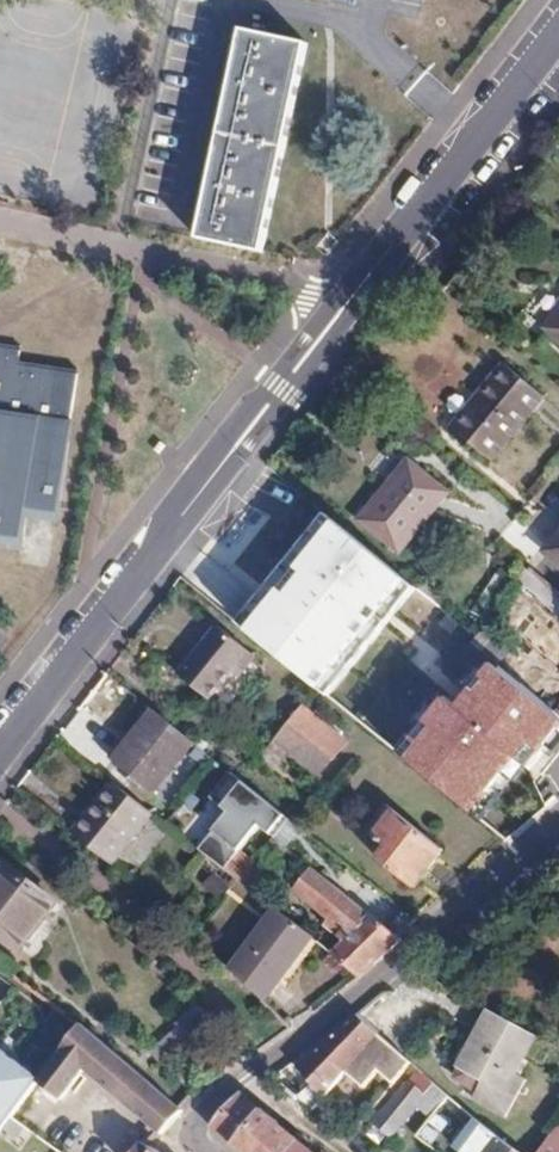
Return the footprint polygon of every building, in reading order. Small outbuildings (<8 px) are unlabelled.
[(306,45),(244,32),(199,238),(262,252),(306,45)] [(546,328),(558,339),(558,313),(546,328)] [(23,540),(28,509),(59,514),(73,422),(71,422),(79,373),(19,363),(21,350),(0,346),(0,537),(23,540)] [(544,397),(505,365),(478,397),(481,400),(455,430),(491,460),(544,397)] [(388,494),(385,492),(362,520),(400,552),(448,493),(413,465),(388,494)] [(415,588),(324,516),(238,624),(328,696),(415,588)] [(543,552),(558,566),(558,534),(543,552)] [(529,569),(524,564),(516,578),(558,616),(558,597),(529,569)] [(472,644),(498,662),(514,646),(498,633),(507,617),(495,609),(487,622),(477,638),(472,644)] [(218,627),(179,675),(208,700),(231,672),(238,678),(255,658),(218,627)] [(498,662),(463,704),(446,697),(400,752),(475,815),(535,745),(544,753),(558,735),(558,713),(557,712),(498,662)] [(319,777),(346,743),(302,707),(274,741),(319,777)] [(153,794),(194,743),(154,711),(113,762),(153,794)] [(111,866),(153,814),(113,782),(72,834),(111,866)] [(390,845),(424,873),(442,851),(394,812),(384,824),(391,830),(383,840),(390,845)] [(391,830),(384,824),(376,835),(383,840),(391,830)] [(210,841),(200,851),(220,867),(224,870),(234,859),(210,841)] [(288,852),(274,841),(264,853),(277,864),(288,852)] [(424,873),(390,845),(379,860),(413,887),(424,873)] [(233,877),(234,878),(247,887),(254,893),(268,874),(240,851),(234,859),(224,870),(230,874),(233,877)] [(6,863),(0,871),(0,934),(21,951),(58,901),(6,863)] [(224,870),(220,867),(204,888),(217,898),(233,877),(230,874),(224,870)] [(397,938),(312,871),(296,892),(330,919),(324,927),(345,943),(334,955),(359,977),(400,941),(397,938)] [(230,971),(263,1002),(312,937),(275,910),(230,971)] [(160,1045),(168,1056),(208,1019),(195,1007),(173,1028),(175,1032),(160,1045)] [(535,1037),(490,1012),(459,1069),(462,1071),(458,1078),(498,1100),(501,1092),(505,1094),(535,1037)] [(314,1074),(311,1077),(330,1091),(345,1072),(378,1032),(355,1013),(305,1061),(314,1074)] [(345,1072),(364,1088),(379,1071),(394,1084),(412,1063),(378,1032),(345,1072)] [(181,1110),(94,1037),(75,1060),(161,1133),(181,1110)] [(40,1080),(0,1050),(0,1131),(40,1080)] [(311,1077),(293,1101),(310,1114),(330,1091),(311,1077)] [(408,1082),(374,1122),(391,1137),(416,1106),(424,1096),(408,1082)] [(416,1106),(430,1118),(449,1096),(435,1084),(424,1096),(416,1106)] [(212,1127),(233,1144),(260,1110),(241,1095),(212,1127)] [(417,1136),(436,1151),(451,1132),(455,1135),(472,1115),(449,1096),(430,1118),(417,1136)] [(278,1125),(260,1110),(233,1144),(243,1151),(256,1151),(278,1125)] [(278,1125),(256,1151),(277,1151),(290,1135),(278,1125)] [(296,1140),(290,1135),(277,1151),(286,1151),(296,1140)] [(553,1137),(542,1151),(558,1151),(558,1140),(553,1137)] [(286,1151),(297,1151),(303,1146),(296,1140),(286,1151)] [(517,1151),(500,1140),(490,1151),(519,1151),(517,1151)] [(141,1142),(134,1151),(156,1151),(141,1142)]
